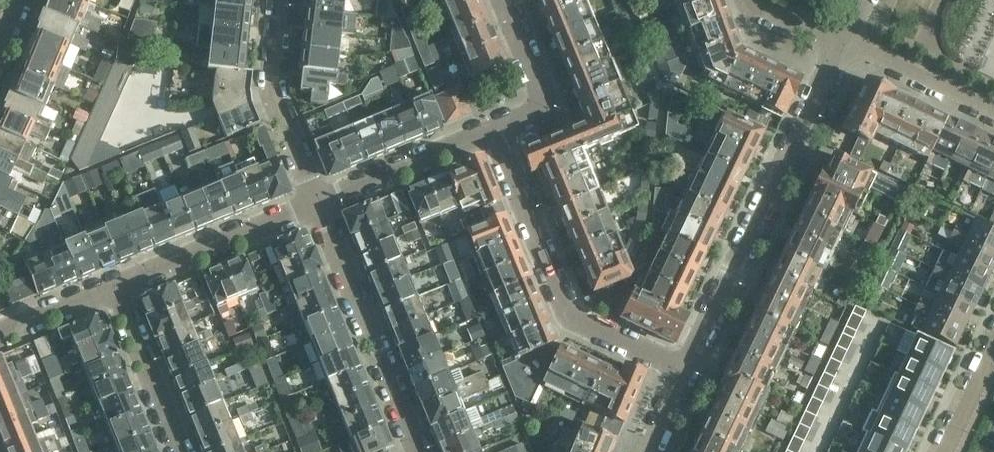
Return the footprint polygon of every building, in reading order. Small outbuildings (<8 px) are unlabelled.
[(46,10),(80,25),(98,33),(103,22),(91,16),(96,6),(88,3),(82,0),(49,0),(46,10)] [(144,0),(140,0),(136,13),(150,15),(153,2),(144,0)] [(214,8),(251,12),(251,10),(253,8),(253,2),(252,0),(215,0),(214,8)] [(308,8),(343,12),(345,0),(309,0),(308,8)] [(376,16),(380,16),(381,16),(382,16),(392,17),(396,18),(386,0),(377,0),(376,16)] [(446,12),(476,0),(441,0),(446,12)] [(446,12),(455,34),(488,21),(479,0),(476,0),(446,12)] [(549,25),(547,26),(551,35),(553,34),(554,35),(593,19),(585,0),(539,0),(549,25)] [(681,10),(706,0),(677,0),(681,10)] [(681,10),(704,72),(710,75),(708,79),(722,86),(738,51),(739,49),(723,5),(725,4),(724,0),(706,0),(681,10)] [(401,10),(405,19),(414,15),(411,6),(401,10)] [(214,8),(212,28),(248,32),(249,22),(251,21),(252,15),(251,13),(251,12),(214,8)] [(306,27),(306,29),(341,33),(342,22),(358,24),(358,22),(379,25),(380,16),(376,16),(343,12),(308,8),(307,17),(305,19),(304,25),(306,27)] [(46,10),(37,31),(70,45),(81,49),(85,42),(74,38),(79,25),(80,25),(46,10)] [(418,24),(414,15),(405,19),(408,28),(418,24)] [(381,16),(380,26),(400,27),(396,18),(392,17),(382,16),(381,16)] [(593,19),(554,35),(555,38),(553,38),(556,47),(558,46),(575,88),(573,89),(577,97),(579,96),(579,97),(618,80),(593,19)] [(153,42),(156,24),(135,21),(132,39),(153,42)] [(488,21),(455,34),(464,56),(497,42),(488,21)] [(408,28),(413,39),(422,35),(418,24),(408,28)] [(202,47),(210,49),(246,53),(246,51),(248,50),(249,43),(247,41),(248,32),(212,28),(204,27),(202,47)] [(305,40),(304,49),(338,53),(341,33),(306,29),(306,30),(304,31),(303,38),(305,40)] [(37,31),(28,52),(62,66),(70,45),(37,31)] [(427,46),(422,35),(413,39),(417,50),(427,46)] [(133,61),(136,41),(120,39),(117,59),(133,61)] [(389,39),(388,54),(392,53),(410,50),(405,40),(389,39)] [(497,42),(464,56),(471,73),(473,72),(475,77),(506,64),(497,42)] [(661,48),(666,60),(678,55),(674,42),(661,48)] [(427,46),(417,50),(425,67),(434,63),(427,46)] [(638,47),(631,51),(639,72),(647,69),(638,47)] [(185,67),(207,69),(217,70),(244,73),(245,63),(246,62),(247,55),(246,54),(246,53),(210,49),(201,48),(200,61),(185,60),(185,67)] [(738,51),(722,86),(761,105),(761,104),(783,115),(800,79),(798,78),(799,76),(790,72),(789,74),(750,55),(751,53),(743,48),(741,50),(740,50),(738,51)] [(105,49),(101,58),(109,61),(113,53),(105,49)] [(303,70),(303,71),(338,75),(338,74),(336,74),(338,53),(304,49),(302,58),(300,59),(299,67),(301,68),(301,70),(303,70)] [(395,62),(412,55),(410,50),(392,53),(395,62)] [(28,52),(20,72),(53,86),(53,85),(61,89),(69,69),(62,66),(28,52)] [(394,63),(400,77),(418,69),(412,55),(394,63)] [(655,59),(661,75),(669,72),(662,56),(655,59)] [(667,63),(670,71),(672,72),(680,76),(686,64),(683,56),(667,63)] [(100,81),(109,62),(102,59),(94,79),(100,81)] [(80,170),(89,167),(133,68),(115,60),(71,159),(80,170)] [(398,73),(394,63),(379,69),(383,80),(398,73)] [(436,67),(427,71),(434,89),(444,85),(436,67)] [(207,69),(207,70),(216,71),(212,104),(218,118),(252,105),(250,93),(252,74),(244,73),(217,70),(207,69)] [(344,76),(338,75),(303,71),(301,92),(312,93),(311,95),(313,95),(312,103),(327,105),(328,104),(326,103),(327,99),(334,100),(336,85),(337,84),(343,85),(344,76)] [(667,81),(672,72),(670,71),(669,72),(661,75),(662,78),(667,81)] [(20,72),(12,91),(45,107),(53,86),(20,72)] [(648,72),(640,75),(643,82),(650,79),(648,72)] [(371,80),(362,93),(363,97),(383,89),(378,77),(371,80)] [(618,80),(579,97),(580,100),(578,101),(582,109),(584,108),(590,122),(591,126),(629,110),(618,82),(619,82),(618,80)] [(851,114),(843,130),(859,138),(858,138),(850,155),(860,161),(869,143),(870,141),(876,129),(877,127),(885,108),(893,93),(867,81),(859,96),(858,98),(851,114)] [(461,86),(448,91),(459,117),(471,112),(461,86)] [(87,100),(92,102),(97,91),(92,89),(87,100)] [(654,89),(647,93),(651,100),(657,96),(654,89)] [(12,91),(3,110),(50,131),(54,122),(49,120),(52,111),(45,107),(12,91)] [(443,118),(444,117),(447,123),(459,117),(448,91),(435,97),(443,118)] [(410,101),(411,103),(424,135),(426,135),(428,136),(433,134),(434,131),(443,128),(441,122),(442,121),(434,100),(432,101),(430,96),(432,96),(431,92),(410,101)] [(870,141),(869,143),(871,144),(875,135),(927,160),(931,151),(946,120),(944,119),(945,117),(936,113),(935,115),(902,99),(903,97),(894,93),(893,95),(892,95),(893,93),(885,108),(877,127),(876,129),(870,141)] [(354,98),(338,105),(341,112),(357,105),(354,98)] [(77,121),(83,124),(93,103),(86,100),(77,121)] [(660,102),(651,102),(649,117),(658,119),(660,102)] [(411,103),(392,110),(406,143),(414,140),(416,141),(422,138),(423,136),(424,135),(411,103)] [(338,105),(338,104),(320,112),(323,120),(341,112),(338,105)] [(252,105),(218,118),(225,137),(226,137),(226,138),(245,131),(245,132),(248,130),(248,129),(260,124),(252,105)] [(0,117),(0,130),(25,142),(29,133),(46,141),(50,131),(3,110),(0,117)] [(392,110),(372,118),(386,151),(388,150),(390,151),(395,149),(396,147),(406,143),(392,110)] [(590,122),(567,131),(575,150),(581,148),(582,150),(637,127),(629,110),(591,126),(590,122)] [(749,110),(745,117),(763,126),(767,118),(749,110)] [(727,111),(696,174),(734,192),(734,191),(736,191),(740,183),(738,182),(757,142),(759,143),(763,135),(761,134),(762,132),(758,129),(759,127),(727,111)] [(680,117),(668,112),(665,134),(684,143),(691,130),(677,124),(680,117)] [(372,118),(353,126),(366,159),(376,155),(378,156),(384,154),(384,152),(386,151),(372,118)] [(927,160),(926,163),(931,166),(945,172),(948,166),(950,160),(965,130),(955,125),(956,123),(947,118),(946,120),(931,151),(927,160)] [(77,122),(68,140),(75,143),(83,125),(77,122)] [(353,126),(334,134),(347,167),(350,166),(351,167),(357,165),(358,163),(366,159),(353,126)] [(267,160),(255,165),(269,199),(290,191),(263,127),(253,131),(260,148),(263,148),(267,160)] [(201,148),(194,128),(181,133),(188,153),(201,148)] [(319,129),(311,133),(328,175),(347,167),(334,134),(333,134),(332,134),(323,138),(319,131),(320,131),(319,129)] [(17,161),(40,171),(43,164),(32,158),(36,148),(25,142),(0,130),(0,153),(17,161)] [(965,130),(950,160),(963,166),(957,178),(964,181),(985,136),(979,133),(979,134),(975,132),(974,134),(965,130)] [(567,131),(546,140),(553,159),(575,150),(567,131)] [(177,136),(157,144),(163,158),(183,150),(177,136)] [(521,144),(532,170),(543,166),(543,165),(542,164),(553,159),(546,140),(538,144),(535,138),(531,136),(523,139),(521,144)] [(654,146),(655,137),(647,136),(646,145),(654,146)] [(964,181),(968,183),(981,189),(985,183),(993,163),(993,143),(992,142),(993,140),(989,138),(985,136),(964,181)] [(70,156),(75,143),(68,141),(63,153),(70,156)] [(228,142),(223,144),(227,153),(232,151),(228,142)] [(162,158),(157,144),(139,151),(145,165),(162,158)] [(223,144),(205,151),(208,160),(210,163),(228,155),(223,144)] [(543,165),(543,166),(544,167),(542,168),(545,177),(548,176),(564,216),(562,218),(565,226),(567,225),(568,227),(606,210),(582,150),(581,148),(575,150),(553,159),(542,164),(543,165)] [(205,151),(187,159),(190,167),(208,160),(205,151)] [(9,179),(18,183),(22,174),(29,177),(55,188),(57,180),(33,168),(17,161),(0,153),(0,174),(9,179)] [(134,153),(122,158),(128,173),(141,168),(134,153)] [(823,173),(812,195),(852,214),(865,186),(874,190),(874,189),(898,200),(903,188),(871,173),(872,171),(852,161),(852,162),(848,160),(847,161),(834,155),(825,174),(823,173)] [(446,171),(446,172),(460,208),(462,212),(480,204),(483,210),(485,209),(489,220),(506,214),(483,157),(446,171)] [(883,161),(880,170),(893,176),(897,168),(883,161)] [(115,162),(100,168),(103,176),(119,169),(115,162)] [(981,189),(993,195),(993,163),(985,183),(981,189)] [(255,166),(236,174),(250,207),(259,204),(262,205),(268,202),(269,199),(255,165),(255,166)] [(898,166),(897,168),(893,176),(900,179),(905,169),(898,166)] [(214,174),(218,182),(231,215),(234,214),(235,215),(241,213),(242,211),(250,207),(236,174),(233,167),(214,174)] [(51,168),(48,174),(58,179),(61,172),(51,168)] [(101,184),(95,170),(80,176),(86,190),(101,184)] [(651,172),(642,171),(639,195),(648,196),(651,172)] [(429,180),(427,181),(441,215),(460,208),(446,172),(437,176),(435,175),(430,178),(429,180)] [(5,198),(1,207),(18,216),(19,214),(26,200),(13,194),(18,183),(9,179),(0,174),(0,196),(5,198)] [(675,216),(667,233),(705,251),(706,250),(707,251),(712,242),(710,241),(729,202),(730,203),(734,195),(733,194),(734,192),(696,174),(680,206),(664,198),(665,191),(654,190),(652,213),(663,214),(663,211),(675,216)] [(86,190),(80,176),(63,183),(69,197),(86,190)] [(417,185),(407,189),(409,193),(408,194),(417,217),(418,216),(421,223),(441,215),(427,181),(425,181),(423,181),(417,183),(417,185)] [(63,182),(50,208),(54,217),(74,209),(69,197),(63,183),(63,182)] [(218,182),(199,190),(213,223),(221,219),(224,220),(229,218),(229,216),(231,215),(218,182)] [(199,190),(180,198),(193,231),(195,230),(197,231),(203,229),(204,226),(213,223),(199,190)] [(136,200),(142,213),(155,246),(156,246),(158,247),(164,245),(165,242),(174,238),(161,205),(156,192),(136,200)] [(785,251),(783,255),(821,272),(849,214),(851,215),(852,214),(812,195),(810,194),(806,202),(808,203),(790,242),(787,241),(783,250),(785,251)] [(648,196),(639,195),(637,211),(645,214),(648,196)] [(10,233),(15,222),(31,229),(34,224),(18,216),(1,207),(5,198),(0,196),(0,228),(10,233)] [(180,198),(161,205),(174,238),(182,235),(184,236),(191,234),(191,231),(193,231),(180,198)] [(352,232),(353,234),(387,219),(381,203),(380,204),(378,200),(344,213),(349,223),(348,225),(350,231),(352,232)] [(33,207),(27,219),(34,223),(40,211),(33,207)] [(45,208),(34,226),(36,229),(56,221),(54,217),(50,208),(45,208)] [(606,210),(568,227),(569,230),(567,230),(571,239),(573,238),(589,279),(587,280),(591,289),(593,288),(594,290),(628,276),(629,279),(630,279),(633,272),(625,252),(624,253),(606,210)] [(142,213),(123,221),(136,254),(145,251),(147,252),(153,249),(153,247),(155,246),(142,213)] [(879,213),(875,221),(883,225),(887,217),(879,213)] [(466,230),(467,231),(492,294),(530,278),(530,277),(532,276),(528,267),(526,267),(509,227),(511,226),(507,217),(506,218),(505,215),(506,215),(506,214),(469,229),(466,230)] [(954,230),(993,250),(993,228),(963,214),(958,224),(957,223),(954,230)] [(645,218),(637,216),(634,232),(643,234),(645,218)] [(387,219),(353,234),(354,236),(353,238),(355,244),(357,244),(361,252),(395,238),(387,219)] [(123,221),(103,229),(116,262),(118,261),(120,263),(126,260),(127,258),(136,254),(123,221)] [(456,236),(467,231),(466,230),(469,229),(466,221),(452,226),(456,236)] [(418,229),(415,222),(402,228),(405,235),(418,229)] [(913,229),(905,224),(902,231),(910,235),(913,229)] [(29,243),(40,239),(36,229),(34,226),(25,241),(29,243)] [(103,229),(85,237),(98,270),(106,267),(108,268),(114,265),(115,263),(116,262),(103,229)] [(878,238),(860,229),(857,237),(866,241),(875,246),(878,238)] [(272,244),(272,245),(274,250),(273,250),(279,265),(315,250),(314,249),(313,250),(305,230),(272,244)] [(417,230),(405,235),(408,243),(420,239),(417,230)] [(954,230),(949,241),(962,247),(959,255),(992,272),(993,267),(993,250),(954,230)] [(439,233),(427,237),(431,245),(442,241),(439,233)] [(639,290),(638,293),(676,311),(677,309),(679,310),(683,302),(681,301),(700,261),(702,262),(706,254),(704,253),(705,251),(667,233),(640,290),(639,290)] [(85,237),(65,245),(79,278),(80,277),(82,278),(88,276),(88,274),(98,270),(85,237)] [(898,237),(893,247),(903,252),(908,243),(898,237)] [(395,238),(361,252),(365,262),(364,264),(366,270),(368,271),(403,257),(395,238)] [(869,257),(874,247),(862,240),(857,251),(869,257)] [(441,264),(443,263),(453,259),(447,243),(435,249),(441,264)] [(64,244),(45,251),(57,282),(59,286),(67,282),(70,283),(76,281),(77,278),(79,278),(65,245),(64,244)] [(893,248),(884,266),(895,271),(903,253),(893,248)] [(259,249),(250,253),(253,259),(262,256),(259,249)] [(315,250),(279,265),(287,284),(321,270),(320,268),(321,266),(319,260),(317,259),(313,252),(315,251),(315,250)] [(943,250),(935,267),(936,267),(980,290),(986,278),(988,279),(990,275),(992,272),(959,255),(958,257),(943,250)] [(23,260),(24,262),(37,295),(59,286),(57,282),(45,251),(23,260)] [(2,277),(3,279),(12,305),(37,295),(24,262),(20,252),(11,266),(8,268),(2,277)] [(757,311),(755,315),(792,333),(803,310),(821,272),(783,255),(781,254),(777,262),(779,263),(761,302),(759,301),(755,309),(757,311)] [(645,257),(640,255),(634,270),(639,271),(645,257)] [(247,261),(246,261),(244,257),(234,261),(232,260),(227,262),(226,265),(223,266),(237,300),(250,294),(258,291),(255,284),(256,284),(247,260),(247,261)] [(403,257),(368,271),(370,275),(369,277),(371,282),(373,283),(376,290),(411,276),(403,257)] [(450,281),(461,277),(453,259),(443,263),(450,281)] [(471,259),(462,262),(470,281),(479,277),(471,259)] [(214,270),(204,274),(206,278),(204,279),(213,301),(214,301),(217,308),(218,307),(221,315),(230,312),(227,304),(237,300),(223,266),(222,266),(220,265),(214,267),(214,270)] [(980,290),(936,267),(927,287),(941,293),(974,310),(977,302),(979,298),(977,297),(980,290)] [(268,268),(257,273),(260,280),(271,275),(268,268)] [(321,270),(287,284),(291,295),(288,296),(286,300),(289,307),(295,304),(329,290),(325,281),(326,279),(324,273),(322,273),(321,270)] [(904,293),(910,281),(895,275),(890,287),(904,293)] [(411,276),(376,290),(380,300),(379,302),(382,308),(384,309),(418,295),(411,276)] [(460,300),(470,297),(462,277),(461,277),(451,281),(460,300)] [(530,278),(492,294),(518,357),(518,358),(554,343),(553,342),(556,341),(555,339),(557,338),(554,330),(552,330),(535,289),(537,288),(533,280),(531,281),(530,278)] [(141,298),(149,318),(184,304),(194,299),(190,291),(180,294),(178,289),(177,289),(175,284),(141,298)] [(199,297),(206,294),(204,288),(197,292),(199,297)] [(329,290),(295,304),(302,323),(337,309),(336,307),(337,305),(335,299),(333,298),(329,290)] [(623,315),(622,317),(674,342),(687,316),(676,311),(638,293),(635,291),(627,307),(625,306),(621,314),(623,315)] [(602,292),(586,299),(586,300),(601,307),(607,294),(602,292)] [(265,293),(260,295),(267,314),(275,311),(274,306),(270,305),(265,293)] [(922,297),(919,305),(963,327),(969,315),(971,316),(973,312),(974,310),(941,293),(936,303),(922,297)] [(184,304),(149,318),(148,319),(149,320),(150,319),(153,327),(152,329),(154,335),(157,335),(158,338),(192,323),(187,312),(197,307),(197,305),(209,300),(206,294),(194,299),(184,304)] [(418,295),(384,309),(385,312),(384,314),(387,321),(389,321),(392,329),(426,315),(418,295)] [(470,297),(460,301),(468,319),(479,315),(471,296),(470,297)] [(848,299),(840,296),(837,302),(844,306),(848,299)] [(919,305),(914,315),(928,321),(923,331),(957,346),(962,335),(959,334),(963,327),(919,305)] [(855,306),(851,313),(862,319),(866,311),(855,306)] [(264,309),(258,311),(262,323),(269,320),(264,309)] [(302,323),(311,343),(345,329),(341,320),(342,318),(340,312),(338,312),(337,309),(302,323)] [(101,314),(66,328),(70,336),(74,347),(109,333),(101,314)] [(729,370),(727,374),(768,392),(769,390),(766,388),(792,333),(755,315),(753,314),(749,322),(751,323),(732,362),(730,361),(726,369),(729,370)] [(426,315),(392,329),(396,339),(395,341),(397,346),(399,347),(400,348),(434,334),(426,315)] [(493,320),(484,324),(492,343),(501,339),(493,320)] [(231,321),(224,324),(229,337),(236,333),(231,321)] [(833,321),(823,344),(830,347),(841,325),(833,321)] [(192,323),(158,338),(158,339),(157,341),(160,348),(162,348),(166,357),(200,343),(200,342),(212,337),(209,329),(197,334),(192,323)] [(260,324),(249,329),(255,343),(266,338),(260,324)] [(486,334),(482,325),(471,329),(475,339),(486,334)] [(853,339),(856,332),(845,327),(842,334),(853,339)] [(66,328),(58,331),(60,335),(59,336),(61,340),(70,336),(66,328)] [(318,362),(353,348),(352,346),(353,344),(351,338),(349,338),(345,329),(311,343),(318,362)] [(109,333),(74,347),(83,367),(117,353),(116,350),(117,348),(115,343),(113,342),(109,333)] [(248,333),(232,339),(237,350),(252,344),(248,333)] [(434,334),(400,348),(401,351),(400,353),(402,358),(404,359),(408,368),(442,353),(434,334)] [(952,352),(917,335),(917,336),(907,356),(942,372),(952,352)] [(47,336),(34,342),(42,361),(55,355),(47,336)] [(273,358),(266,338),(254,343),(262,362),(273,358)] [(200,343),(166,357),(169,365),(168,368),(171,374),(173,374),(174,376),(208,362),(200,343)] [(518,358),(518,357),(514,358),(513,357),(500,362),(516,399),(535,406),(544,387),(543,387),(544,384),(542,383),(560,346),(558,348),(554,343),(518,358)] [(542,383),(544,384),(544,387),(602,415),(604,413),(621,376),(560,346),(542,383)] [(353,348),(318,362),(326,381),(360,367),(357,358),(358,356),(356,351),(354,350),(353,348)] [(491,356),(488,349),(480,352),(482,359),(491,356)] [(117,353),(83,367),(91,386),(125,372),(121,362),(122,361),(120,355),(118,355),(117,353)] [(442,353),(408,368),(412,377),(411,379),(413,384),(415,385),(416,387),(450,372),(442,353)] [(12,375),(16,374),(12,364),(8,365),(3,354),(0,356),(0,380),(12,375)] [(34,355),(15,363),(19,372),(37,365),(34,355)] [(62,375),(55,355),(42,361),(50,381),(62,375)] [(792,356),(789,362),(800,367),(803,361),(792,356)] [(813,374),(820,359),(812,356),(806,370),(813,374)] [(933,392),(942,372),(907,356),(898,375),(894,373),(933,392)] [(262,363),(270,382),(282,377),(274,358),(262,363)] [(838,371),(841,363),(830,358),(826,366),(838,371)] [(224,370),(227,377),(248,368),(245,361),(224,370)] [(208,362),(174,376),(175,378),(173,381),(176,386),(178,388),(182,396),(216,382),(208,362)] [(37,365),(19,372),(22,380),(40,372),(37,365)] [(621,376),(604,413),(603,416),(623,425),(628,412),(644,374),(625,366),(621,376)] [(834,378),(838,371),(826,366),(823,373),(834,378)] [(360,367),(326,381),(334,401),(368,387),(368,385),(369,383),(367,378),(364,377),(360,367)] [(450,372),(416,387),(417,389),(416,391),(418,396),(420,397),(423,406),(458,391),(483,380),(480,373),(464,379),(459,369),(450,372)] [(125,372),(91,386),(99,406),(134,392),(132,389),(133,387),(131,381),(129,381),(125,372)] [(263,372),(252,376),(256,387),(267,383),(263,372)] [(924,411),(933,392),(894,373),(884,393),(924,411)] [(0,380),(0,404),(20,396),(15,384),(19,382),(16,374),(12,375),(0,380)] [(703,432),(701,435),(739,451),(741,448),(747,451),(752,441),(746,437),(768,392),(727,374),(722,383),(725,385),(707,423),(705,422),(701,431),(703,432)] [(59,377),(50,381),(58,400),(67,396),(59,377)] [(807,377),(802,388),(808,391),(814,380),(807,377)] [(458,391),(423,406),(427,415),(426,417),(429,423),(431,424),(431,425),(475,406),(470,396),(487,389),(484,381),(458,391)] [(216,382),(182,396),(185,404),(184,407),(186,412),(189,413),(190,415),(224,401),(216,382)] [(282,383),(272,388),(277,400),(287,396),(282,383)] [(368,387),(334,401),(342,420),(376,406),(373,398),(374,396),(372,390),(369,389),(368,387)] [(134,392),(99,406),(107,426),(141,411),(137,401),(138,400),(136,393),(134,393),(134,392)] [(799,393),(795,402),(802,405),(806,397),(799,393)] [(915,431),(924,411),(884,393),(876,412),(871,410),(915,431)] [(0,404),(0,427),(28,415),(32,413),(28,403),(24,405),(20,396),(0,404)] [(67,396),(58,400),(65,420),(74,416),(67,396)] [(819,410),(822,402),(811,397),(808,405),(819,410)] [(31,403),(35,412),(45,407),(42,398),(31,403)] [(278,401),(286,421),(294,418),(286,398),(278,401)] [(224,401),(190,415),(190,417),(189,420),(192,426),(194,427),(198,434),(232,420),(224,401)] [(815,417),(819,410),(808,405),(804,412),(815,417)] [(376,406),(342,420),(350,439),(384,425),(384,424),(385,422),(382,416),(380,415),(376,406)] [(475,406),(431,425),(432,427),(431,429),(434,435),(436,436),(439,444),(474,430),(479,427),(483,426),(475,406)] [(559,406),(556,414),(574,422),(578,414),(559,406)] [(45,407),(35,412),(38,420),(49,415),(45,407)] [(234,420),(245,415),(242,408),(231,413),(234,420)] [(491,415),(493,421),(512,414),(512,413),(509,408),(491,415)] [(780,409),(776,419),(789,425),(794,415),(780,409)] [(616,440),(623,425),(603,416),(591,410),(585,425),(616,440)] [(905,451),(915,431),(871,410),(862,430),(905,451)] [(141,411),(107,426),(115,445),(149,431),(148,428),(149,426),(147,420),(145,419),(141,411)] [(28,415),(0,427),(0,433),(6,448),(36,435),(31,424),(36,422),(32,413),(28,415)] [(493,421),(485,425),(487,430),(495,427),(496,429),(515,421),(512,414),(493,421)] [(245,415),(234,420),(237,427),(248,423),(245,415)] [(75,416),(65,420),(73,439),(82,435),(75,416)] [(286,421),(294,440),(302,437),(294,418),(286,421)] [(789,426),(771,418),(765,429),(783,439),(789,426)] [(198,434),(201,443),(200,445),(203,451),(211,451),(240,440),(232,420),(198,434)] [(572,449),(580,451),(611,451),(616,440),(582,424),(572,449)] [(350,439),(355,451),(379,451),(389,448),(388,447),(392,445),(389,436),(390,434),(387,428),(385,428),(384,425),(350,439)] [(439,444),(442,451),(475,451),(482,449),(477,437),(482,435),(479,427),(474,430),(439,444)] [(905,451),(862,430),(861,431),(866,433),(857,451),(858,451),(905,451)] [(115,445),(118,451),(152,451),(157,450),(153,440),(154,438),(152,433),(150,432),(149,431),(115,445)] [(6,448),(8,451),(48,451),(45,444),(40,446),(36,435),(6,448)] [(739,451),(701,435),(701,436),(699,435),(695,443),(697,444),(693,451),(739,451)] [(73,439),(78,451),(88,451),(82,436),(73,439)] [(800,449),(804,441),(793,436),(789,443),(800,449)] [(294,440),(299,451),(309,451),(303,437),(302,437),(294,440)] [(45,444),(48,451),(49,451),(62,447),(58,439),(45,444)] [(211,451),(245,451),(240,440),(211,451)] [(800,449),(789,443),(786,451),(788,451),(799,451),(800,449)]
